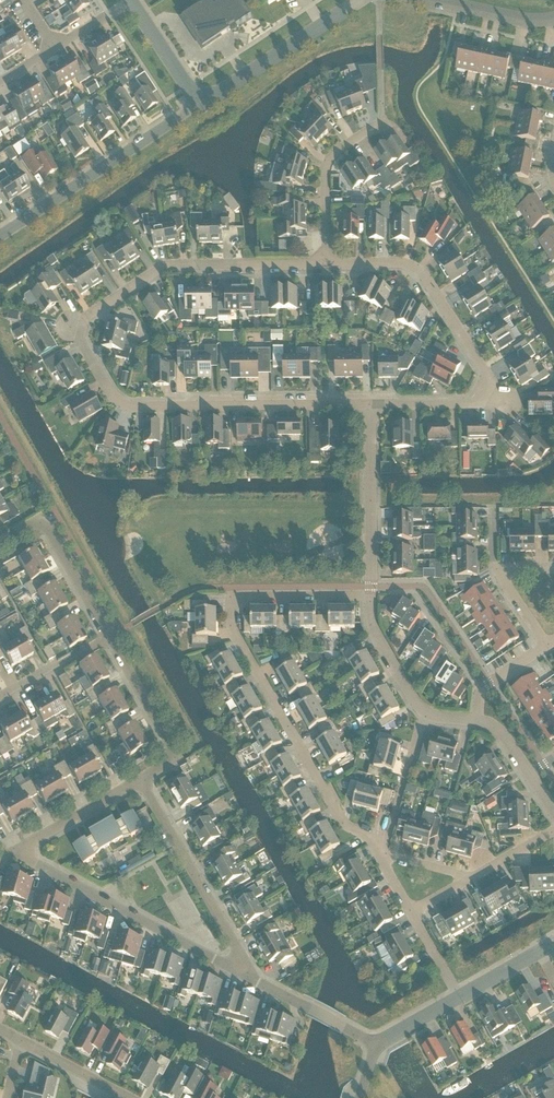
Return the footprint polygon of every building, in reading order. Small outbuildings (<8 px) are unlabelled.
[(63,16),(69,26),(79,19),(75,13),(89,5),(86,0),(72,0),(66,4),(70,11),(63,16)] [(182,17),(203,48),(222,35),(206,11),(214,6),(211,0),(208,0),(182,17)] [(228,27),(235,23),(237,26),(251,16),(241,0),(223,0),(214,6),(206,11),(222,35),(230,30),(228,27)] [(0,38),(0,39),(10,56),(21,49),(18,44),(23,40),(14,25),(3,31),(5,35),(0,38)] [(96,41),(108,60),(113,57),(117,63),(122,61),(118,54),(106,35),(96,41)] [(10,56),(0,39),(0,62),(10,56)] [(86,48),(95,62),(89,66),(96,77),(107,70),(102,63),(108,60),(96,41),(86,48)] [(455,69),(468,71),(473,50),(466,49),(466,46),(461,45),(461,44),(454,43),(451,56),(458,57),(455,69)] [(468,71),(474,73),(480,74),(487,44),(481,43),(479,51),(473,50),(468,71)] [(480,74),(492,76),(497,55),(491,54),(493,45),(487,44),(480,74)] [(497,55),(492,76),(505,79),(507,68),(514,69),(517,56),(510,55),(504,54),(504,57),(497,55)] [(518,82),(531,85),(535,64),(528,62),(529,60),(524,58),(517,56),(514,69),(520,71),(518,82)] [(531,85),(543,87),(549,58),(543,56),(541,65),(535,64),(531,85)] [(59,64),(70,81),(76,78),(79,83),(90,77),(79,60),(74,63),(70,58),(59,64)] [(543,87),(553,90),(553,68),(553,67),(553,65),(553,59),(549,58),(543,87)] [(55,94),(57,93),(59,96),(66,92),(67,89),(65,85),(70,81),(59,64),(49,71),(52,76),(46,80),(55,94)] [(150,92),(155,89),(144,72),(135,79),(142,90),(135,95),(145,111),(157,103),(150,92)] [(354,89),(347,91),(355,112),(367,107),(362,95),(368,93),(363,79),(352,84),(354,89)] [(23,87),(33,104),(39,100),(42,106),(53,99),(44,84),(38,88),(33,80),(23,87)] [(89,96),(99,90),(94,80),(84,86),(89,96)] [(12,93),(16,99),(10,103),(21,121),(38,111),(33,104),(23,87),(12,93)] [(131,110),(136,107),(124,89),(114,95),(121,105),(113,110),(123,126),(135,118),(131,110)] [(338,104),(343,116),(355,112),(347,91),(335,96),(333,91),(327,93),(332,106),(338,104)] [(307,123),(322,138),(331,129),(322,120),(326,115),(313,102),(308,107),(316,114),(307,123)] [(89,124),(91,124),(102,140),(114,132),(106,121),(111,117),(102,103),(97,107),(98,109),(94,111),(96,115),(89,120),(88,122),(89,124)] [(1,131),(7,127),(10,132),(21,125),(10,108),(4,112),(0,106),(0,131),(1,131)] [(519,112),(517,125),(538,129),(540,122),(542,122),(543,117),(544,117),(546,110),(532,108),(531,114),(519,112)] [(73,110),(63,116),(66,121),(71,118),(76,115),(73,110)] [(76,115),(71,118),(66,121),(65,122),(71,131),(61,137),(74,158),(89,148),(76,130),(84,125),(77,114),(76,115)] [(313,147),(322,138),(307,123),(301,128),(297,124),(289,133),(299,143),(304,138),(313,147)] [(47,124),(42,127),(48,138),(54,134),(47,124)] [(524,146),(538,149),(539,141),(538,141),(539,136),(537,136),(538,129),(517,125),(514,137),(526,139),(524,146)] [(21,127),(16,130),(21,138),(26,135),(21,127)] [(402,168),(408,164),(410,168),(421,161),(412,148),(407,152),(398,137),(388,144),(387,142),(386,143),(402,168)] [(394,173),(402,168),(386,143),(375,150),(385,166),(380,169),(392,188),(401,183),(394,173)] [(512,150),(509,163),(531,167),(532,160),(535,161),(536,155),(536,156),(538,149),(524,146),(523,152),(512,150)] [(10,161),(16,157),(9,147),(4,151),(10,161)] [(308,161),(295,157),(297,151),(284,147),(281,158),(279,157),(276,165),(275,165),(305,173),(308,161)] [(38,167),(44,178),(56,170),(45,153),(38,158),(33,151),(22,158),(31,171),(38,167)] [(391,189),(392,188),(380,169),(374,173),(365,159),(354,166),(353,164),(352,165),(365,184),(371,180),(376,187),(381,184),(384,190),(390,186),(391,189)] [(19,194),(30,187),(14,163),(10,166),(15,174),(9,178),(19,194)] [(513,181),(520,190),(531,183),(532,180),(531,179),(532,174),(529,174),(531,167),(509,163),(507,176),(514,177),(513,181)] [(301,186),(305,173),(275,165),(276,166),(274,173),(276,174),(273,184),(286,188),(291,190),(293,183),(301,186)] [(363,183),(364,184),(365,184),(352,165),(341,172),(353,189),(363,183)] [(0,176),(0,188),(9,201),(19,194),(9,178),(7,179),(0,176)] [(433,193),(445,190),(443,183),(431,186),(433,193)] [(517,208),(524,219),(543,207),(539,201),(541,200),(538,196),(539,195),(531,183),(520,190),(527,202),(517,208)] [(270,184),(270,193),(286,194),(286,188),(273,184),(270,184)] [(364,205),(365,198),(351,197),(351,205),(364,205)] [(274,206),(284,206),(284,219),(306,218),(305,205),(292,205),(292,199),(273,199),(274,206)] [(389,219),(390,202),(381,202),(381,210),(376,210),(376,219),(370,219),(369,239),(384,239),(384,219),(389,219)] [(236,203),(230,208),(234,212),(240,207),(236,203)] [(134,225),(141,220),(132,206),(125,211),(134,225)] [(364,206),(357,206),(357,210),(352,210),(352,219),(344,219),(344,238),(358,239),(359,221),(364,221),(364,206)] [(531,230),(541,224),(544,229),(553,223),(553,219),(552,216),(551,216),(548,212),(546,213),(543,207),(524,219),(531,230)] [(416,222),(416,208),(403,208),(403,217),(395,217),(394,239),(409,239),(409,221),(416,222)] [(163,224),(166,245),(179,243),(176,228),(183,227),(180,213),(174,214),(174,216),(171,217),(168,221),(169,223),(163,224)] [(222,232),(229,232),(229,213),(222,213),(222,215),(219,215),(216,219),(216,221),(210,221),(210,243),(222,243),(222,232)] [(166,245),(163,224),(155,225),(154,218),(149,218),(148,214),(142,215),(144,233),(151,232),(154,247),(166,245)] [(210,243),(210,221),(203,221),(202,214),(190,214),(190,228),(197,227),(197,243),(210,243)] [(284,219),(284,226),(279,226),(279,238),(293,238),(293,231),(306,231),(306,218),(284,219)] [(424,232),(420,240),(432,247),(437,239),(443,243),(454,225),(442,218),(437,227),(425,220),(420,229),(424,232)] [(545,252),(553,246),(553,223),(544,229),(548,235),(538,241),(545,252)] [(127,239),(117,245),(129,263),(139,256),(131,244),(137,240),(129,228),(123,232),(127,239)] [(451,255),(439,262),(445,272),(461,262),(457,256),(461,254),(455,244),(447,249),(451,255)] [(110,257),(118,270),(129,263),(117,245),(107,252),(103,246),(97,250),(104,261),(110,257)] [(545,252),(552,263),(553,261),(553,246),(545,252)] [(85,267),(80,270),(92,288),(102,281),(94,268),(99,264),(92,253),(86,257),(87,258),(85,260),(83,265),(85,267)] [(461,262),(445,272),(451,282),(468,272),(461,262)] [(479,268),(467,275),(470,281),(482,273),(479,268)] [(73,282),(81,295),(92,288),(80,270),(70,277),(65,270),(60,274),(67,286),(73,282)] [(26,295),(25,298),(30,304),(32,305),(37,301),(44,312),(52,306),(51,306),(57,302),(50,291),(57,287),(62,283),(54,271),(48,274),(38,281),(42,287),(32,293),(30,293),(26,295)] [(482,273),(470,281),(474,287),(486,279),(482,273)] [(368,279),(358,298),(370,303),(380,285),(368,279)] [(391,290),(380,285),(370,303),(382,309),(391,290)] [(478,287),(462,297),(468,307),(485,297),(478,287)] [(231,317),(231,311),(240,311),(240,288),(226,288),(226,303),(218,303),(218,317),(231,317)] [(248,316),(262,316),(262,303),(254,303),(254,288),(240,288),(240,311),(248,311),(248,316)] [(268,303),(262,303),(262,316),(277,316),(277,309),(284,309),(284,288),(271,288),(271,309),(268,309),(268,303)] [(297,288),(284,288),(284,309),(297,309),(297,288)] [(313,302),(306,302),(306,315),(319,315),(321,313),(321,309),(329,309),(328,288),(315,288),(315,309),(313,309),(313,302)] [(336,309),(337,315),(351,315),(351,302),(344,302),(344,306),(342,306),(342,288),(328,288),(329,309),(336,309)] [(192,321),(192,310),(199,310),(199,295),(199,289),(186,289),(186,305),(179,305),(179,317),(181,321),(192,321)] [(199,295),(199,310),(206,310),(206,319),(218,319),(218,305),(211,305),(211,289),(199,289),(199,295)] [(156,295),(144,303),(155,320),(167,312),(169,315),(174,311),(165,297),(160,301),(156,295)] [(485,297),(468,307),(475,317),(491,306),(485,297)] [(406,302),(397,321),(408,326),(418,308),(406,302)] [(506,309),(502,303),(490,310),(494,317),(506,309)] [(514,305),(506,310),(510,317),(518,312),(514,305)] [(429,314),(418,308),(408,326),(420,332),(429,314)] [(385,309),(379,320),(385,323),(391,312),(385,309)] [(486,331),(492,341),(508,331),(502,322),(510,317),(506,310),(506,309),(494,317),(498,323),(486,331)] [(9,312),(8,320),(18,322),(20,314),(9,312)] [(397,315),(391,312),(385,323),(391,326),(397,315)] [(105,334),(126,339),(128,332),(135,334),(138,322),(124,319),(123,325),(108,322),(105,334)] [(39,355),(55,346),(43,324),(32,331),(28,324),(14,332),(18,339),(27,334),(39,355)] [(424,343),(431,332),(425,329),(419,340),(424,343)] [(282,331),(271,331),(271,339),(282,339),(282,331)] [(508,331),(492,341),(498,351),(514,341),(508,331)] [(117,350),(115,356),(129,360),(132,348),(124,346),(126,339),(105,334),(102,346),(117,350)] [(516,351),(528,344),(524,338),(513,345),(516,351)] [(416,341),(413,347),(419,350),(422,344),(416,341)] [(455,375),(461,364),(445,355),(448,349),(436,343),(430,354),(440,359),(436,365),(455,375)] [(521,358),(509,366),(515,376),(532,365),(528,360),(535,355),(529,345),(518,352),(521,358)] [(198,357),(198,353),(191,353),(191,346),(178,346),(179,362),(185,362),(185,378),(198,378),(198,357)] [(205,353),(198,353),(198,357),(198,378),(211,378),(211,362),(217,362),(217,346),(205,346),(205,353)] [(283,356),(283,349),(283,346),(273,346),(273,367),(283,367),(283,377),(297,377),(297,356),(283,356)] [(335,362),(335,377),(349,377),(349,356),(336,356),(335,346),(328,346),(328,362),(335,362)] [(349,356),(349,377),(362,377),(362,362),(369,362),(370,346),(362,346),(362,356),(349,356)] [(231,371),(231,378),(245,378),(244,349),(220,349),(221,363),(227,363),(227,371),(231,371)] [(244,349),(245,378),(258,378),(258,362),(271,362),(271,349),(244,349)] [(297,356),(297,377),(310,377),(310,362),(317,362),(317,349),(310,349),(310,356),(297,356)] [(424,359),(427,352),(422,349),(418,356),(424,359)] [(407,371),(415,358),(406,353),(403,358),(379,358),(379,377),(398,377),(398,370),(407,370),(407,371)] [(152,360),(154,360),(154,385),(168,385),(168,378),(175,378),(175,362),(168,362),(168,359),(160,359),(160,354),(152,355),(152,360)] [(69,390),(84,381),(72,360),(63,366),(57,355),(45,362),(52,375),(58,371),(69,390)] [(39,364),(33,367),(36,373),(42,369),(39,364)] [(436,365),(433,372),(420,365),(414,376),(430,385),(433,379),(448,387),(455,375),(436,365)] [(532,365),(515,376),(522,386),(532,379),(538,384),(549,376),(546,370),(538,375),(532,365)] [(539,398),(529,398),(530,415),(551,414),(551,403),(553,403),(553,390),(539,390),(539,398)] [(81,421),(100,410),(91,394),(78,401),(74,394),(62,401),(66,409),(72,405),(81,421)] [(279,435),(300,435),(300,420),(287,420),(287,419),(278,419),(278,429),(275,429),(275,426),(267,426),(267,440),(279,440),(279,435)] [(166,451),(160,451),(160,420),(144,421),(144,442),(154,442),(155,459),(157,459),(158,469),(166,469),(166,451)] [(191,450),(199,450),(199,435),(191,435),(191,420),(173,420),(173,444),(191,444),(191,450)] [(222,420),(206,420),(207,444),(218,444),(218,449),(230,449),(230,430),(222,430),(222,420)] [(249,438),(261,438),(261,421),(254,421),(254,420),(238,420),(238,442),(249,442),(249,438)] [(125,450),(129,435),(116,432),(118,426),(103,422),(97,444),(112,448),(112,447),(125,450)] [(488,446),(496,446),(496,431),(488,431),(488,424),(468,424),(468,439),(488,438),(488,446)] [(321,463),(321,454),(321,450),(338,450),(338,425),(321,425),(321,433),(309,433),(310,454),(307,454),(307,463),(321,463)] [(413,459),(421,459),(421,444),(413,444),(412,425),(394,425),(394,448),(412,448),(413,459)] [(445,448),(457,448),(457,432),(450,432),(450,425),(428,425),(429,440),(445,440),(445,448)] [(541,458),(550,448),(538,436),(533,442),(517,426),(504,439),(523,457),(532,449),(541,458)] [(28,487),(32,495),(38,491),(34,484),(28,487)] [(27,488),(22,491),(26,498),(31,495),(27,488)] [(4,524),(19,515),(13,505),(9,504),(6,506),(5,505),(4,506),(0,500),(0,518),(4,524)] [(457,515),(457,527),(477,527),(477,514),(470,514),(470,508),(452,508),(452,515),(457,515)] [(393,527),(413,527),(413,520),(421,520),(421,509),(400,509),(400,514),(393,514),(393,527)] [(510,551),(523,551),(523,531),(511,531),(511,521),(503,521),(503,537),(510,537),(510,551)] [(542,521),(535,521),(535,531),(523,531),(523,551),(535,551),(535,537),(542,537),(542,521)] [(553,551),(553,531),(549,531),(549,521),(542,521),(542,537),(549,537),(549,551),(553,551)] [(393,527),(393,539),(413,539),(413,538),(418,538),(421,537),(422,533),(413,533),(413,527),(393,527)] [(477,539),(477,527),(457,527),(457,534),(452,534),(452,545),(470,545),(470,539),(477,539)] [(470,550),(470,545),(452,545),(452,556),(459,556),(459,563),(477,563),(477,550),(470,550)] [(393,548),(393,561),(413,560),(413,548),(393,548)] [(35,550),(18,559),(24,570),(41,561),(35,550)] [(413,573),(413,560),(393,561),(393,573),(413,573)] [(31,581),(24,585),(27,591),(41,583),(37,578),(48,572),(41,561),(24,570),(31,581)] [(477,575),(477,563),(459,563),(453,563),(453,575),(455,575),(455,582),(471,582),(471,575),(477,575)] [(0,570),(0,577),(3,583),(11,579),(4,567),(0,570)] [(424,578),(435,578),(435,570),(424,570),(424,578)] [(27,591),(31,597),(37,593),(44,604),(61,594),(54,583),(44,589),(41,583),(27,591)] [(465,604),(468,602),(472,607),(491,594),(483,583),(461,598),(465,604)] [(19,588),(10,593),(13,599),(22,594),(19,588)] [(50,615),(43,619),(47,625),(60,617),(57,611),(67,605),(61,594),(44,604),(50,615)] [(475,612),(472,615),(475,620),(498,605),(491,594),(472,607),(475,612)] [(403,599),(402,600),(397,597),(389,608),(395,612),(392,616),(393,616),(402,622),(410,609),(411,610),(413,605),(404,599),(403,599)] [(206,610),(206,601),(192,601),(192,610),(196,610),(196,623),(216,623),(216,610),(206,610)] [(475,620),(479,625),(482,623),(486,628),(505,615),(498,605),(475,620)] [(342,608),(342,628),(355,628),(355,607),(342,608)] [(251,633),(251,628),(264,628),(264,608),(251,608),(251,619),(244,619),(244,633),(251,633)] [(276,628),(276,632),(283,632),(283,619),(277,619),(277,608),(264,608),(264,628),(276,628)] [(283,619),(283,632),(290,632),(290,628),(303,628),(303,608),(290,608),(290,618),(283,619)] [(315,628),(315,632),(322,632),(322,618),(316,618),(316,608),(303,608),(303,628),(315,628)] [(322,618),(322,632),(329,632),(329,628),(342,628),(342,608),(329,608),(329,618),(322,618)] [(410,609),(402,622),(399,626),(399,627),(400,626),(408,632),(409,633),(420,615),(419,615),(411,610),(410,609)] [(486,628),(489,634),(486,636),(490,641),(493,639),(512,626),(505,615),(486,628)] [(47,625),(50,631),(57,627),(63,638),(80,628),(73,617),(63,623),(60,617),(47,625)] [(216,636),(216,623),(196,623),(196,635),(192,635),(192,645),(206,644),(206,636),(216,636)] [(493,639),(496,644),(493,647),(497,652),(519,637),(512,626),(493,639)] [(22,661),(33,654),(27,644),(33,641),(25,627),(19,631),(23,637),(12,644),(22,661)] [(63,638),(69,649),(86,639),(80,628),(63,638)] [(425,631),(425,632),(419,629),(411,640),(417,644),(414,649),(415,649),(423,654),(424,654),(432,642),(435,638),(435,637),(434,638),(426,632),(425,631)] [(430,665),(428,668),(434,672),(442,660),(436,657),(442,648),(441,647),(441,648),(432,642),(424,654),(423,654),(420,659),(421,659),(430,664),(430,665)] [(11,667),(22,661),(12,644),(7,647),(6,645),(0,643),(0,659),(5,657),(11,667)] [(356,650),(352,644),(340,651),(344,657),(356,650)] [(49,645),(42,649),(48,661),(55,657),(49,645)] [(359,656),(356,650),(344,657),(342,658),(346,665),(349,663),(355,673),(373,663),(366,652),(359,656)] [(236,665),(230,653),(221,659),(216,651),(204,658),(209,666),(213,664),(219,675),(236,665)] [(293,652),(277,652),(282,661),(294,654),(293,652)] [(298,661),(294,654),(282,661),(286,667),(277,673),(283,684),(301,674),(294,663),(298,661)] [(319,654),(308,654),(315,666),(323,661),(319,654)] [(79,666),(85,677),(102,667),(96,656),(79,666)] [(358,686),(362,693),(376,685),(373,679),(380,675),(373,663),(355,673),(362,684),(358,686)] [(454,675),(457,670),(456,670),(447,665),(447,664),(436,681),(445,687),(454,675)] [(243,676),(236,665),(219,675),(225,685),(221,687),(225,694),(237,687),(234,681),(243,676)] [(88,697),(101,690),(98,684),(109,678),(102,667),(85,677),(92,688),(85,692),(88,697)] [(534,673),(512,688),(519,699),(538,686),(535,680),(538,678),(534,673)] [(72,685),(65,674),(58,678),(64,689),(72,685)] [(307,685),(301,674),(283,684),(290,695),(299,690),(302,696),(314,689),(310,682),(307,685)] [(452,698),(454,696),(459,699),(467,688),(461,684),(463,680),(454,675),(445,687),(442,691),(443,692),(443,691),(452,697),(452,698)] [(376,685),(362,693),(366,700),(369,698),(376,708),(393,698),(387,687),(380,691),(376,685)] [(519,699),(526,709),(549,694),(545,689),(542,691),(538,686),(519,699)] [(240,692),(237,687),(225,694),(229,700),(232,698),(238,708),(256,698),(249,687),(240,692)] [(318,696),(314,689),(302,696),(306,702),(297,707),(303,719),(321,709),(314,698),(318,696)] [(98,699),(104,710),(122,701),(115,690),(105,696),(101,690),(88,697),(92,703),(98,699)] [(68,717),(69,718),(75,714),(67,701),(61,704),(55,694),(44,700),(54,717),(60,714),(61,716),(66,718),(68,717)] [(533,720),(553,707),(549,702),(552,700),(549,694),(526,709),(533,720)] [(262,710),(256,698),(238,708),(245,719),(241,721),(244,728),(256,721),(253,715),(262,710)] [(399,709),(393,698),(376,708),(382,719),(378,721),(382,728),(394,721),(390,715),(399,709)] [(39,717),(34,720),(41,734),(58,724),(54,717),(44,700),(33,707),(39,717)] [(128,712),(122,701),(104,710),(111,721),(104,725),(107,731),(121,723),(117,718),(128,712)] [(541,730),(553,722),(553,709),(553,707),(533,720),(541,730)] [(303,719),(309,730),(319,725),(322,731),(334,724),(330,717),(327,719),(321,709),(303,719)] [(11,720),(21,737),(25,734),(26,735),(34,738),(41,734),(34,720),(28,724),(22,713),(11,720)] [(0,740),(8,753),(14,750),(10,743),(21,737),(11,720),(0,726),(6,736),(0,740)] [(252,732),(258,742),(275,732),(269,721),(260,726),(256,721),(244,728),(248,734),(252,732)] [(541,730),(548,741),(553,737),(553,722),(541,730)] [(117,733),(124,744),(141,734),(134,723),(124,729),(121,723),(107,731),(111,737),(117,733)] [(334,724),(322,731),(326,737),(317,742),(323,754),(340,744),(334,733),(338,731),(334,724)] [(99,729),(90,734),(93,739),(102,734),(99,729)] [(282,744),(275,732),(258,742),(264,753),(260,755),(264,761),(276,755),(273,749),(282,744)] [(381,742),(377,754),(397,759),(400,747),(390,744),(392,736),(379,732),(376,741),(381,742)] [(147,745),(141,734),(124,744),(130,755),(147,745)] [(74,737),(68,741),(71,747),(77,743),(74,737)] [(433,758),(440,760),(445,740),(433,737),(430,748),(423,747),(419,762),(431,765),(433,758)] [(445,740),(440,760),(447,761),(445,769),(457,772),(461,757),(454,755),(458,743),(445,740)] [(339,760),(342,766),(354,759),(350,752),(347,754),(340,744),(323,754),(329,765),(339,760)] [(90,755),(79,761),(89,778),(100,772),(94,762),(100,758),(92,745),(87,749),(90,755)] [(116,763),(110,752),(103,756),(109,767),(116,763)] [(393,772),(397,759),(377,754),(374,766),(370,765),(367,774),(381,778),(383,769),(393,772)] [(479,770),(483,776),(500,765),(493,754),(483,761),(479,755),(468,762),(474,773),(479,770)] [(279,760),(276,755),(264,761),(267,768),(271,766),(277,776),(295,766),(288,755),(279,760)] [(59,764),(66,778),(72,774),(78,785),(89,778),(79,761),(69,768),(65,761),(59,764)] [(57,774),(46,781),(56,798),(67,791),(61,781),(66,778),(59,764),(53,768),(57,774)] [(478,782),(482,785),(485,790),(483,791),(487,797),(500,788),(497,782),(507,776),(500,765),(483,776),(476,780),(478,782)] [(301,778),(295,766),(277,776),(283,787),(280,789),(283,795),(295,789),(292,783),(301,778)] [(170,788),(176,798),(193,789),(184,773),(173,779),(176,785),(170,788)] [(25,784),(33,797),(39,793),(45,804),(56,798),(46,781),(35,787),(31,780),(25,784)] [(353,805),(365,809),(370,789),(358,786),(360,782),(350,780),(347,793),(355,795),(353,805)] [(23,794),(12,800),(22,817),(33,811),(27,800),(33,797),(25,784),(19,787),(23,794)] [(370,789),(365,809),(378,812),(381,802),(389,804),(393,791),(383,788),(382,793),(370,789)] [(176,798),(181,808),(187,805),(191,811),(202,804),(193,789),(176,798)] [(298,794),(295,789),(283,795),(287,802),(291,800),(297,810),(314,800),(308,789),(298,794)] [(515,804),(515,797),(515,790),(509,791),(506,792),(507,798),(501,798),(502,810),(508,810),(508,817),(528,816),(528,803),(515,804)] [(0,804),(0,816),(5,813),(11,823),(22,817),(12,800),(1,806),(0,804)] [(321,812),(314,800),(297,810),(303,821),(299,823),(303,829),(315,822),(311,817),(321,812)] [(192,827),(198,837),(214,827),(211,822),(216,819),(210,809),(195,818),(198,823),(192,827)] [(406,828),(403,840),(415,843),(420,823),(414,821),(416,814),(403,810),(399,826),(406,828)] [(113,819),(101,825),(112,844),(123,837),(131,836),(132,837),(144,830),(133,812),(125,817),(125,818),(126,819),(116,824),(113,820),(113,819)] [(428,846),(431,834),(437,836),(442,820),(435,818),(435,816),(423,812),(420,823),(415,843),(428,846)] [(500,831),(500,837),(521,836),(521,830),(529,829),(528,816),(508,817),(508,824),(498,825),(498,831),(500,831)] [(318,828),(315,822),(303,829),(306,836),(310,833),(316,844),(334,834),(327,823),(318,828)] [(449,839),(446,851),(459,855),(464,835),(457,833),(458,828),(446,824),(443,838),(449,839)] [(90,832),(90,833),(93,838),(83,843),(82,842),(83,842),(82,841),(73,846),(84,864),(96,857),(95,856),(100,850),(112,844),(101,825),(90,832)] [(220,837),(214,827),(198,837),(203,847),(209,843),(213,849),(228,840),(225,834),(220,837)] [(471,837),(464,835),(459,855),(471,858),(474,846),(481,848),(484,835),(472,831),(471,837)] [(340,845),(334,834),(316,844),(322,855),(319,857),(322,863),(334,856),(331,851),(340,845)] [(220,862),(214,865),(220,875),(237,866),(233,860),(238,857),(232,847),(217,856),(220,862)] [(156,857),(153,853),(142,860),(140,856),(128,862),(130,866),(119,873),(121,876),(156,857)] [(358,853),(346,860),(334,866),(338,873),(341,871),(347,882),(364,872),(358,861),(362,859),(358,853)] [(237,866),(220,875),(225,885),(232,882),(235,887),(251,878),(247,873),(242,875),(237,866)] [(530,888),(530,892),(543,891),(542,871),(529,871),(529,867),(522,868),(523,889),(530,888)] [(543,891),(553,891),(553,870),(542,871),(543,891)] [(371,883),(364,872),(347,882),(350,888),(348,889),(348,904),(378,887),(374,881),(371,883)] [(2,896),(3,894),(15,897),(21,877),(9,873),(7,879),(5,881),(0,880),(0,896),(2,896)] [(519,904),(521,898),(508,876),(501,880),(503,883),(492,889),(502,907),(513,901),(514,903),(519,904)] [(33,880),(21,877),(15,897),(14,902),(25,906),(24,909),(31,911),(36,893),(30,891),(33,880)] [(261,878),(255,881),(258,886),(264,882),(261,878)] [(236,904),(242,914),(259,904),(256,898),(263,894),(259,888),(257,889),(255,885),(235,897),(238,902),(236,904)] [(502,907),(492,889),(481,896),(479,892),(473,896),(487,920),(493,916),(491,913),(502,907)] [(383,897),(380,891),(359,903),(369,920),(377,916),(386,910),(380,899),(383,897)] [(36,902),(32,915),(38,917),(38,919),(50,923),(51,917),(52,917),(58,896),(45,893),(42,904),(36,902)] [(63,920),(62,924),(69,926),(73,913),(66,911),(70,900),(58,896),(52,917),(63,920)] [(463,929),(474,923),(470,916),(476,913),(468,899),(462,902),(464,905),(453,912),(463,929)] [(259,904),(242,914),(248,924),(254,920),(257,926),(273,917),(267,907),(262,910),(259,904)] [(386,910),(377,916),(369,920),(375,931),(380,928),(384,934),(399,925),(396,919),(393,921),(386,910)] [(94,916),(82,912),(79,923),(72,921),(68,934),(74,936),(74,938),(86,942),(88,936),(94,916)] [(344,912),(338,915),(341,921),(347,918),(344,912)] [(444,940),(463,929),(455,916),(453,912),(442,918),(440,915),(433,919),(437,926),(436,926),(444,940)] [(100,940),(97,948),(104,950),(109,932),(103,930),(106,919),(94,916),(88,936),(100,940)] [(264,952),(286,940),(277,924),(257,935),(261,941),(258,942),(264,952)] [(382,961),(407,946),(401,935),(404,933),(401,927),(385,936),(388,942),(377,949),(382,961)] [(115,943),(108,941),(104,958),(122,963),(130,935),(118,931),(115,943)] [(377,933),(370,937),(373,942),(379,938),(377,933)] [(122,963),(134,967),(141,969),(146,952),(139,950),(142,938),(130,935),(122,963)] [(286,940),(264,952),(270,962),(276,959),(279,965),(294,956),(291,951),(292,950),(286,940)] [(413,957),(407,946),(382,961),(394,976),(420,961),(417,955),(413,957)] [(148,950),(141,975),(148,977),(150,972),(161,975),(167,956),(148,950)] [(167,956),(161,975),(172,979),(171,984),(178,986),(186,962),(167,956)] [(187,992),(198,995),(204,976),(185,970),(178,995),(185,997),(187,992)] [(223,981),(204,976),(198,995),(209,999),(208,1004),(215,1006),(223,981)] [(16,997),(8,1011),(23,1019),(33,1000),(24,995),(29,985),(17,979),(9,993),(16,997)] [(530,986),(516,994),(527,1012),(536,1007),(540,1014),(552,1007),(545,994),(537,998),(530,986)] [(222,990),(215,1015),(234,1020),(241,996),(222,990)] [(234,1020),(245,1023),(252,1026),(260,1001),(241,996),(234,1020)] [(515,1026),(509,1014),(501,1019),(494,1006),(480,1014),(491,1033),(489,1034),(492,1039),(515,1026)] [(56,1012),(46,1031),(58,1038),(65,1026),(71,1029),(79,1015),(66,1008),(62,1016),(56,1012)] [(259,1010),(252,1034),(271,1040),(278,1015),(259,1010)] [(271,1040),(282,1043),(289,1045),(296,1021),(278,1015),(271,1040)] [(475,1050),(485,1044),(479,1033),(473,1036),(465,1023),(452,1031),(462,1049),(472,1044),(475,1050)] [(87,1029),(76,1048),(90,1055),(94,1047),(98,1050),(102,1043),(103,1044),(110,1032),(98,1026),(94,1033),(87,1029)] [(113,1052),(107,1064),(120,1071),(124,1063),(127,1065),(131,1056),(128,1054),(130,1052),(122,1048),(126,1040),(115,1034),(107,1048),(113,1052)] [(447,1068),(457,1062),(450,1049),(444,1053),(436,1039),(422,1047),(433,1066),(443,1060),(447,1068)] [(156,1065),(145,1059),(134,1079),(149,1086),(156,1072),(163,1076),(171,1061),(161,1056),(156,1065)] [(200,1059),(196,1066),(206,1071),(209,1064),(200,1059)] [(197,1090),(205,1077),(186,1066),(180,1076),(174,1072),(169,1080),(170,1081),(163,1094),(170,1097),(180,1097),(187,1085),(197,1090)] [(24,1097),(51,1097),(53,1097),(54,1097),(58,1080),(41,1076),(38,1085),(34,1088),(27,1086),(24,1097)] [(543,1087),(547,1093),(538,1097),(553,1097),(553,1081),(543,1087)] [(213,1096),(217,1088),(205,1082),(197,1096),(200,1097),(217,1097),(213,1096)]
